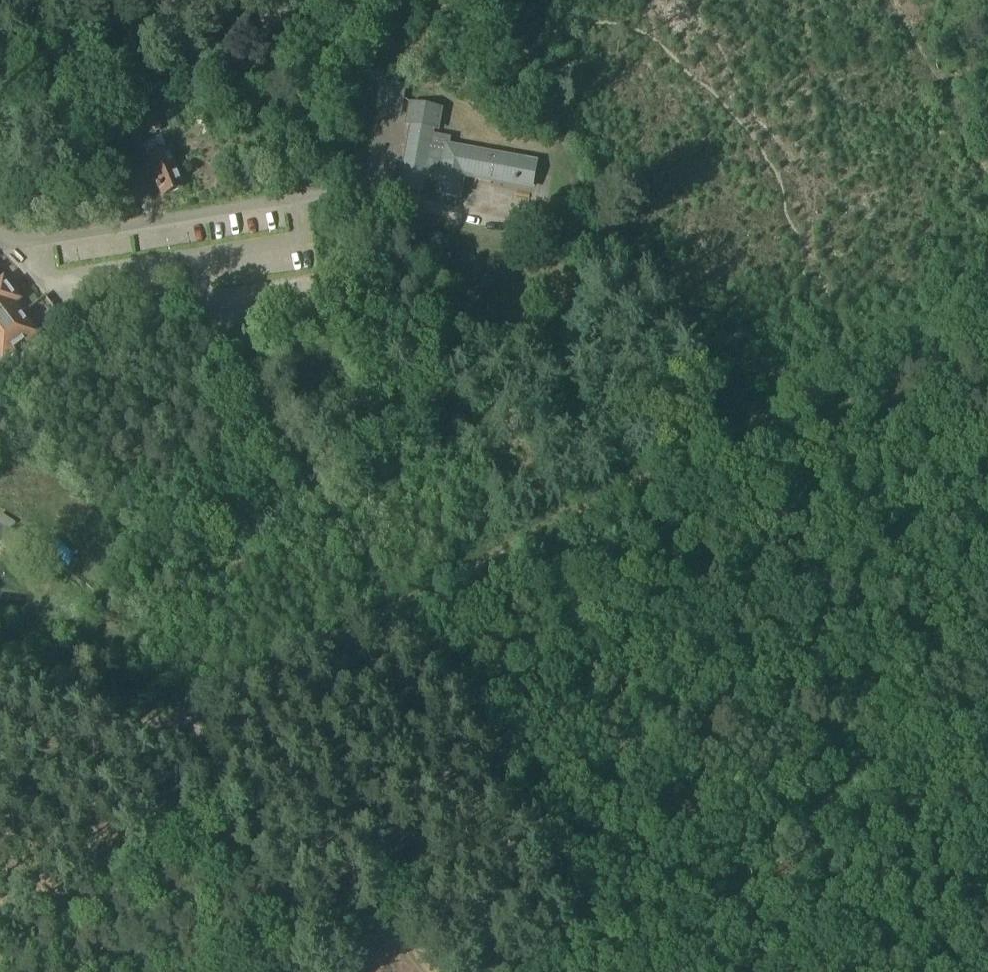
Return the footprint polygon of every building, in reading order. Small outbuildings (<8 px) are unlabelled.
[(408,129),(407,133),(410,133),(400,187),(422,191),(424,180),(440,182),(438,194),(460,198),(463,177),(492,182),(493,177),(533,184),(536,163),(446,146),(446,149),(430,146),(432,138),(433,138),(434,133),(439,133),(442,110),(408,104),(404,127),(408,129)] [(149,136),(161,131),(156,116),(144,121),(149,136)] [(162,199),(187,188),(169,149),(144,159),(162,199)] [(8,356),(35,335),(12,306),(18,302),(3,283),(0,285),(0,345),(8,356)]
